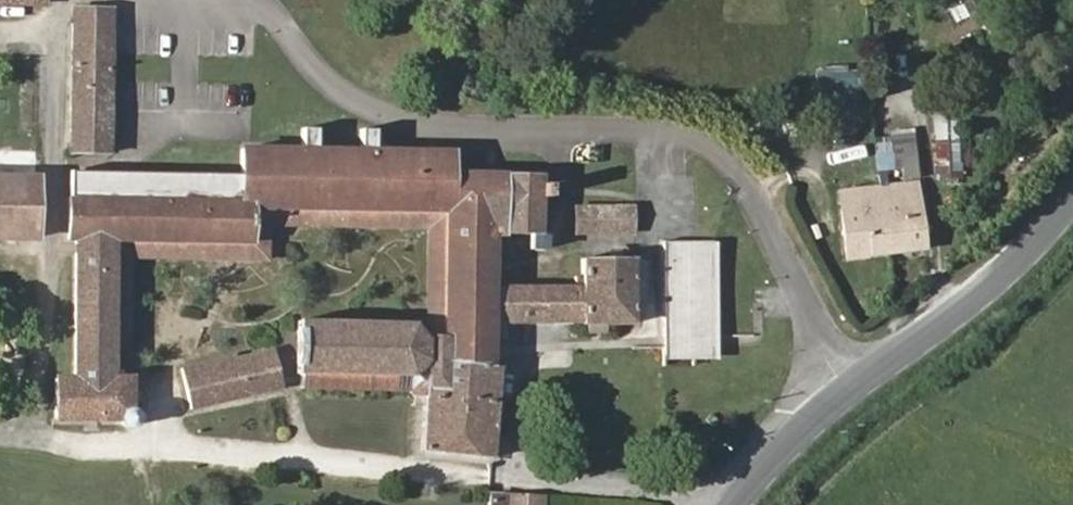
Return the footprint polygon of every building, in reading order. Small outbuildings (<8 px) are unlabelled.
[(106,152),(109,9),(75,8),(72,152),(106,152)] [(814,117),(855,121),(859,72),(819,68),(814,117)] [(959,176),(956,117),(935,117),(938,177),(959,176)] [(156,198),(70,197),(69,238),(76,239),(250,241),(251,206),(446,209),(445,334),(443,362),(458,364),(459,354),(470,355),(469,365),(488,365),(492,338),(503,339),(504,321),(582,322),(582,324),(633,325),(634,259),(583,258),(583,276),(576,276),(575,287),(492,285),(493,232),(532,233),(532,247),(546,247),(546,233),(539,233),(540,175),(450,174),(451,152),(374,150),(375,129),(360,129),(360,150),(316,150),(316,128),(301,128),(301,149),(241,149),(241,174),(240,199),(174,198),(174,173),(157,173),(156,198)] [(918,177),(913,133),(898,135),(903,179),(918,177)] [(156,198),(157,173),(70,172),(70,197),(156,198)] [(240,199),(241,174),(174,173),(174,198),(240,199)] [(36,177),(17,177),(17,179),(0,179),(0,236),(17,236),(17,238),(35,238),(36,177)] [(926,248),(918,182),(848,190),(849,202),(842,203),(848,258),(867,256),(867,255),(926,248)] [(445,334),(446,209),(251,206),(250,241),(76,239),(76,255),(112,255),(110,377),(128,377),(130,257),(267,259),(268,224),(429,226),(427,334),(445,334)] [(631,231),(631,208),(576,208),(577,232),(631,231)] [(713,338),(712,241),(662,241),(664,356),(695,356),(695,338),(713,338)] [(55,376),(54,416),(119,417),(120,420),(120,422),(123,425),(126,427),(130,427),(133,426),(136,423),(137,420),(137,417),(136,414),(134,412),(132,410),(129,409),(127,409),(128,377),(110,377),(112,255),(76,255),(74,377),(55,376)] [(413,324),(299,321),(297,373),(300,373),(413,376),(425,386),(424,396),(421,449),(490,456),(498,367),(488,365),(469,365),(470,355),(459,354),(458,364),(443,362),(445,334),(427,334),(423,334),(413,324)] [(713,356),(713,338),(695,338),(695,356),(713,356)] [(283,386),(274,349),(236,359),(236,355),(181,368),(190,408),(283,386)] [(425,386),(413,376),(300,373),(300,387),(408,390),(414,396),(424,396),(425,386)] [(719,420),(712,414),(708,420),(715,425),(719,420)] [(543,498),(490,496),(489,504),(542,504),(543,498)]
